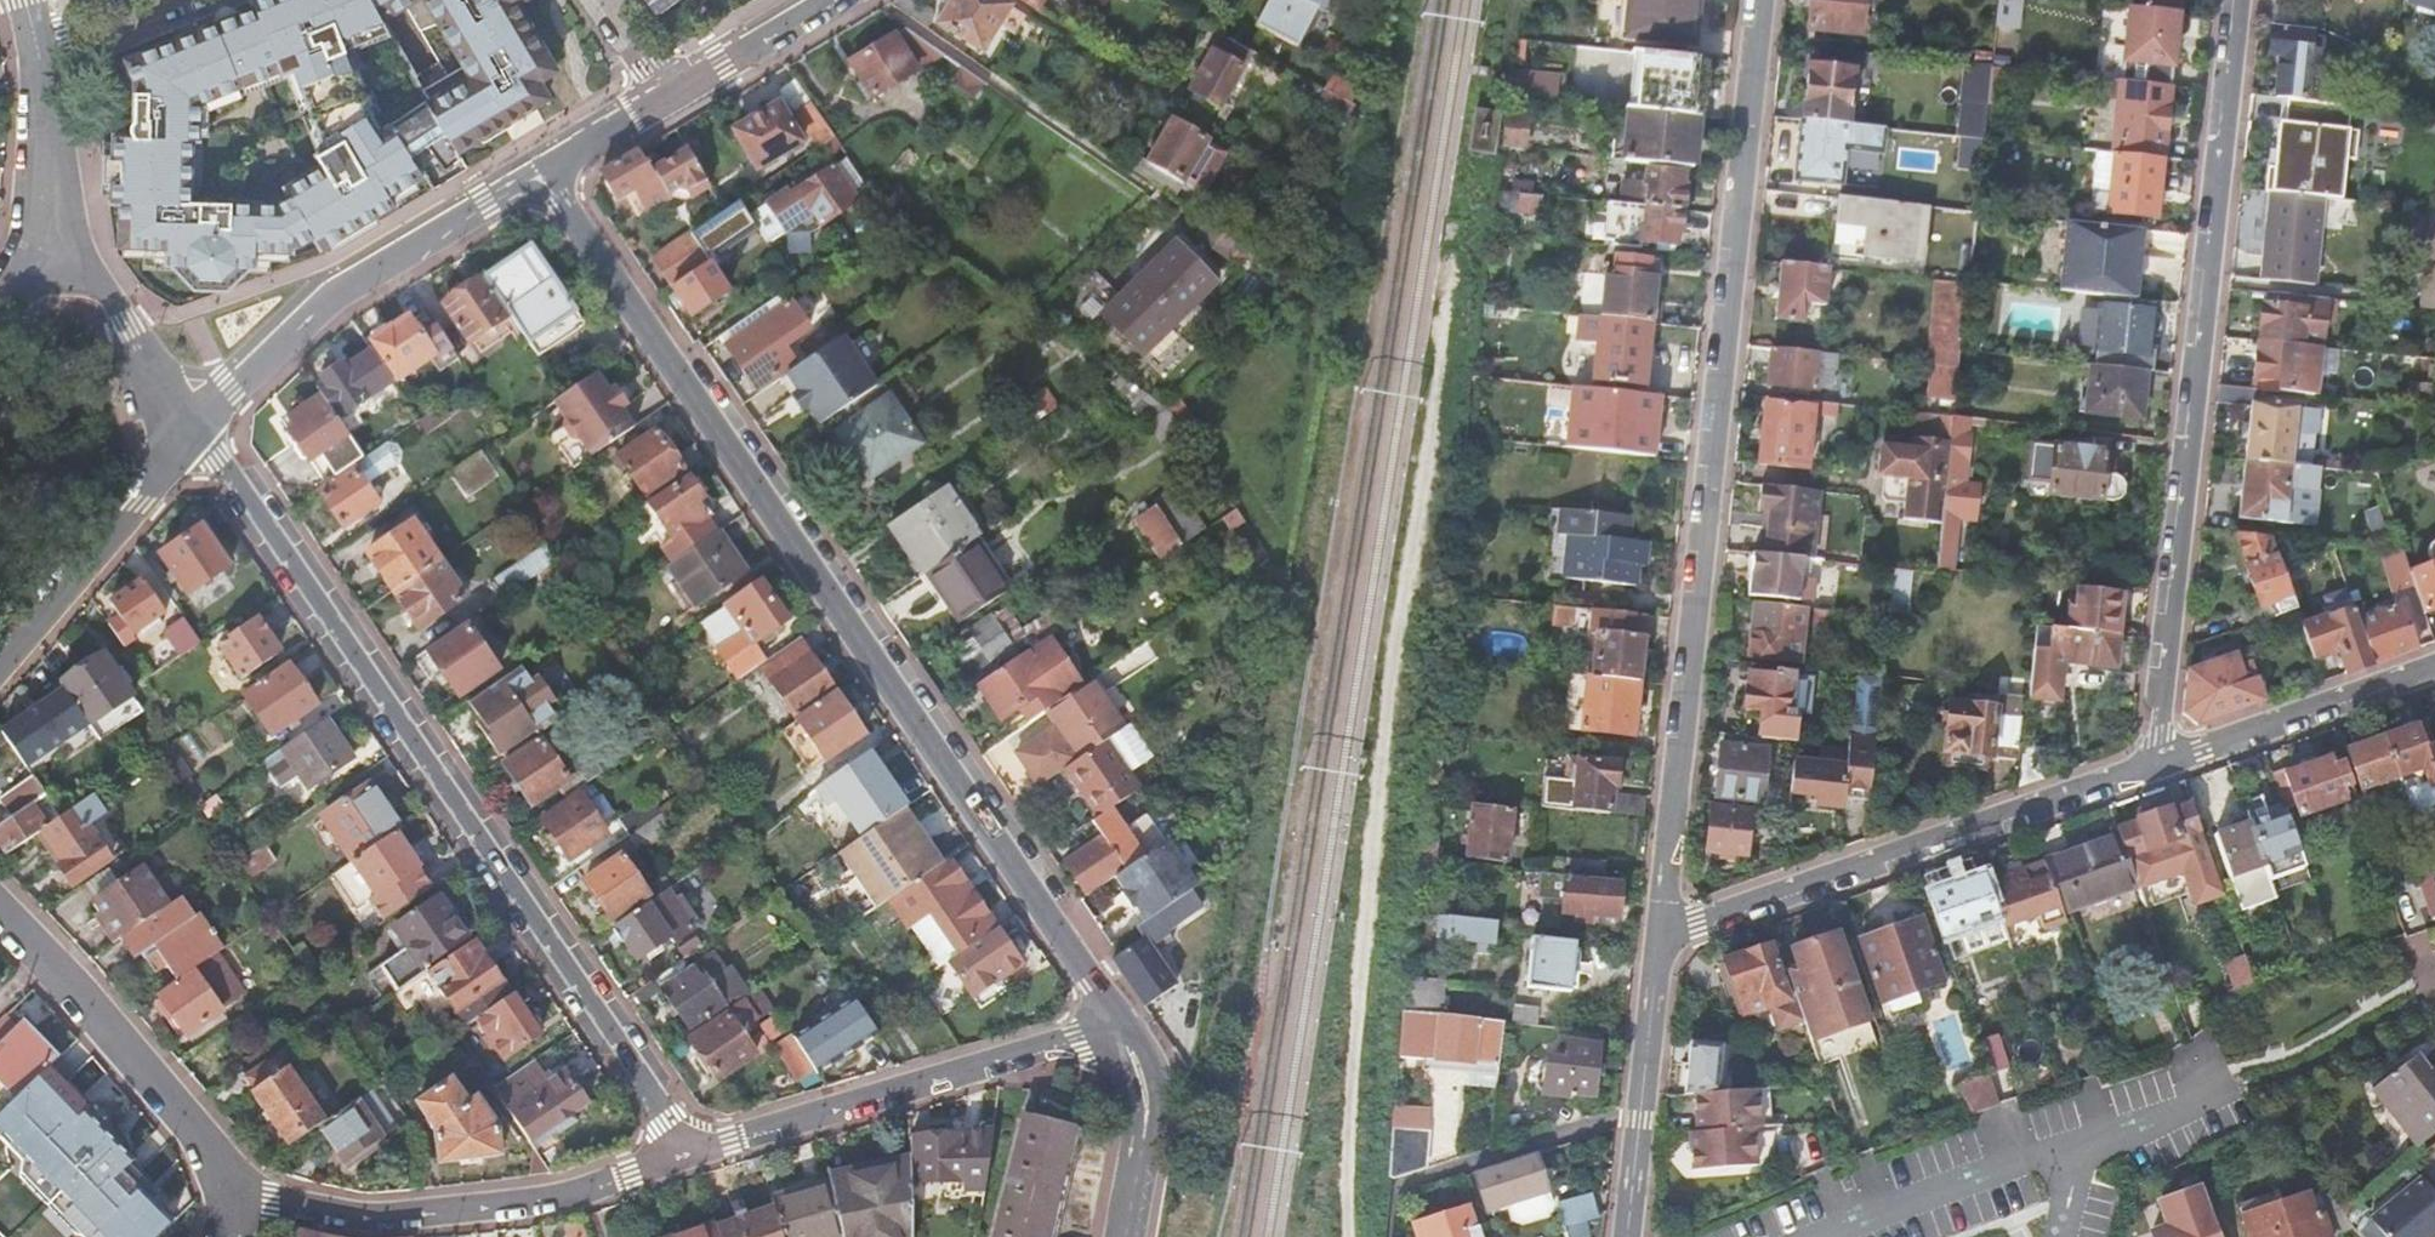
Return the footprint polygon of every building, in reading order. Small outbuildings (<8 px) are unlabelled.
[(221,19),(229,38),(246,81),(260,76),(278,69),(280,72),(292,67),(304,95),(329,89),(336,87),(350,78),(346,69),(351,67),(340,41),(382,24),(380,21),(377,14),(369,0),(250,0),(252,3),(252,6),(238,12),(221,19)] [(377,14),(401,2),(403,7),(408,3),(412,10),(427,0),(369,0),(377,14)] [(437,0),(427,0),(412,10),(440,58),(484,135),(502,125),(507,122),(474,64),(448,19),(437,0)] [(448,19),(474,64),(507,122),(532,107),(546,99),(536,82),(544,77),(542,75),(543,74),(517,38),(505,18),(496,23),(482,0),(437,0),(448,19)] [(496,23),(505,18),(517,38),(543,74),(542,75),(544,77),(554,71),(515,4),(521,0),(482,0),(496,23)] [(655,9),(668,0),(649,0),(655,9)] [(994,29),(1005,11),(1008,6),(998,0),(952,0),(937,23),(980,50),(994,29)] [(1033,8),(1038,0),(1020,0),(1033,8)] [(1246,20),(1292,45),(1313,8),(1323,12),(1328,0),(1257,0),(1246,20)] [(1624,37),(1693,45),(1698,0),(1628,0),(1624,37)] [(1807,30),(1861,36),(1865,0),(1810,0),(1807,30)] [(1979,47),(1992,48),(1996,0),(1984,0),(1979,47)] [(2140,10),(2176,14),(2178,0),(2141,0),(2140,10)] [(2284,0),(2262,0),(2259,22),(2286,26),(2290,1),(2284,0)] [(408,3),(403,7),(441,78),(419,91),(426,102),(445,134),(456,152),(484,135),(440,58),(412,10),(408,3)] [(2118,81),(2168,87),(2176,14),(2140,10),(2128,9),(2122,61),(2110,59),(2108,80),(2118,81)] [(1005,11),(994,29),(1008,37),(1016,24),(1019,20),(1005,11)] [(130,124),(130,132),(165,131),(197,123),(198,101),(240,84),(214,22),(212,23),(125,59),(133,81),(133,119),(132,121),(130,124)] [(942,53),(904,26),(850,60),(872,96),(942,53)] [(1251,50),(1207,26),(1197,44),(1209,51),(1187,90),(1218,108),(1251,50)] [(2289,99),(2314,101),(2318,66),(2307,65),(2310,33),(2269,28),(2267,54),(2279,55),(2275,97),(2289,99)] [(1954,44),(1953,63),(1964,65),(1990,67),(1992,48),(1979,47),(1954,44)] [(1635,109),(1698,116),(1704,60),(1640,53),(1635,109)] [(1808,63),(1802,121),(1848,125),(1853,67),(1808,63)] [(975,75),(958,64),(948,78),(965,90),(975,75)] [(1980,140),(1983,140),(1986,105),(1990,67),(1964,65),(1957,137),(1980,140)] [(2003,69),(1990,67),(1986,105),(1999,107),(2003,69)] [(1509,94),(1558,100),(1560,76),(1512,71),(1509,94)] [(1323,89),(1350,104),(1358,88),(1347,82),(1346,84),(1331,75),(1323,89)] [(356,92),(350,78),(336,87),(329,89),(304,95),(310,111),(356,92)] [(797,115),(818,146),(833,135),(795,78),(778,90),(796,116),(797,115)] [(2108,80),(2098,79),(2096,98),(2116,100),(2118,81),(2108,80)] [(2160,159),(2168,87),(2118,81),(2116,100),(2110,154),(2114,154),(2160,159)] [(1356,107),(1350,104),(1323,89),(1314,106),(1347,123),(1356,107)] [(322,163),(319,164),(355,225),(393,202),(388,193),(421,172),(410,155),(390,125),(381,130),(370,114),(360,90),(356,92),(310,111),(325,147),(316,153),(322,163)] [(2289,99),(2286,122),(2347,129),(2351,108),(2289,99)] [(445,134),(426,102),(390,125),(410,155),(445,134)] [(780,102),(734,129),(757,166),(802,139),(780,102)] [(1986,105),(1983,140),(1992,141),(1995,141),(1999,107),(1986,105)] [(1606,137),(1603,159),(1692,169),(1698,118),(1698,116),(1635,109),(1628,108),(1624,140),(1606,137)] [(1476,110),(1470,150),(1495,154),(1502,114),(1476,110)] [(1524,113),(1505,111),(1500,148),(1522,150),(1524,113)] [(1135,155),(1129,166),(1174,197),(1183,181),(1203,193),(1225,153),(1205,141),(1206,140),(1170,120),(1147,162),(1135,155)] [(1848,125),(1802,121),(1796,180),(1842,185),(1845,149),(1882,153),(1884,129),(1848,125)] [(2286,122),(2280,122),(2273,192),(2343,199),(2350,129),(2347,129),(2286,122)] [(165,131),(130,132),(131,133),(132,135),(120,135),(113,135),(112,201),(120,201),(189,201),(190,139),(197,139),(197,123),(165,131)] [(1957,137),(1945,136),(1941,168),(1977,172),(1980,140),(1957,137)] [(684,149),(651,170),(659,182),(666,193),(673,189),(683,191),(687,197),(708,184),(684,149)] [(651,170),(638,150),(599,172),(617,199),(634,189),(638,195),(646,210),(669,197),(666,193),(659,182),(651,170)] [(2154,218),(2160,159),(2114,154),(2106,214),(2154,218)] [(811,212),(820,225),(857,198),(832,163),(831,164),(827,159),(822,162),(826,168),(795,190),(788,195),(784,190),(763,205),(783,233),(811,212)] [(764,182),(781,171),(775,161),(758,173),(764,182)] [(355,225),(319,164),(285,186),(290,195),(313,233),(321,246),(355,225)] [(1647,186),(1645,207),(1682,211),(1684,189),(1680,188),(1682,174),(1645,170),(1643,185),(1647,186)] [(1543,196),(1495,191),(1492,209),(1541,214),(1543,196)] [(255,264),(255,249),(291,249),(292,243),(297,243),(313,233),(290,195),(278,203),(189,201),(120,201),(119,246),(167,247),(166,263),(186,263),(199,276),(222,276),(234,264),(255,264)] [(2315,273),(2322,200),(2268,195),(2261,268),(2315,273)] [(1882,202),(1839,198),(1834,246),(1854,249),(1855,242),(1865,243),(1864,256),(1921,263),(1927,208),(1882,202)] [(1682,211),(1645,207),(1643,228),(1639,228),(1637,243),(1674,247),(1675,234),(1679,234),(1682,211)] [(2418,309),(2434,311),(2434,213),(2430,212),(2429,214),(2428,225),(2418,309)] [(2428,225),(2429,214),(2413,213),(2411,223),(2428,225)] [(1239,241),(1207,220),(1196,236),(1227,258),(1231,252),(1239,241)] [(709,221),(692,232),(690,234),(709,262),(672,287),(691,315),(728,290),(713,269),(733,256),(709,221)] [(2140,301),(2148,231),(2065,222),(2057,292),(2140,301)] [(709,262),(690,234),(689,232),(652,259),(672,287),(709,262)] [(483,272),(481,273),(483,277),(510,316),(537,356),(539,354),(538,353),(580,324),(582,326),(585,324),(528,241),(525,243),(528,247),(486,275),(483,272)] [(1239,241),(1231,252),(1242,259),(1249,249),(1239,241)] [(1142,356),(1143,354),(1139,350),(1157,332),(1161,336),(1195,303),(1191,299),(1209,280),(1213,285),(1215,283),(1174,242),(1101,315),(1142,356)] [(1650,323),(1659,324),(1661,303),(1653,302),(1655,275),(1647,275),(1648,262),(1615,258),(1614,276),(1604,275),(1599,318),(1650,323)] [(1826,306),(1830,269),(1780,263),(1774,320),(1804,323),(1806,304),(1826,306)] [(470,344),(510,316),(483,277),(444,305),(470,344)] [(1195,303),(1213,285),(1209,280),(1191,299),(1195,303)] [(1960,350),(1967,284),(1936,280),(1927,366),(1931,367),(1958,370),(1960,350)] [(2263,341),(2300,345),(2318,347),(2321,348),(2323,330),(2332,323),(2334,300),(2298,296),(2265,293),(2264,304),(2260,304),(2258,327),(2261,327),(2259,341),(2263,341)] [(2100,304),(2094,353),(2097,353),(2096,365),(2153,372),(2156,351),(2152,351),(2157,311),(2100,304)] [(1644,386),(1650,323),(1599,318),(1579,316),(1576,338),(1580,342),(1585,343),(1581,379),(1644,386)] [(373,339),(370,341),(397,381),(434,356),(409,317),(392,327),(391,326),(388,328),(387,326),(384,325),(371,334),(371,337),(373,339)] [(765,318),(726,345),(756,390),(795,363),(765,318)] [(1139,350),(1143,354),(1161,336),(1157,332),(1139,350)] [(871,389),(838,340),(835,342),(819,352),(786,375),(798,392),(792,396),(802,411),(808,407),(820,424),(824,421),(851,403),(864,394),(871,389)] [(2292,392),(2295,393),(2309,394),(2313,394),(2318,347),(2300,345),(2263,341),(2261,353),(2258,353),(2254,388),(2292,392)] [(1835,356),(1771,349),(1767,385),(1788,387),(1787,392),(1809,394),(1809,390),(1826,391),(1828,372),(1833,372),(1835,356)] [(346,414),(394,381),(372,350),(346,368),(343,363),(338,366),(335,362),(323,370),(326,375),(321,378),(346,414)] [(2096,365),(2091,365),(2086,413),(2141,419),(2146,371),(2122,368),(2096,365)] [(2427,384),(2432,385),(2434,369),(2434,365),(2428,365),(2427,384)] [(1958,370),(1931,367),(1928,398),(1954,402),(1958,370)] [(607,391),(595,373),(573,388),(563,395),(552,402),(564,419),(563,427),(571,439),(579,440),(590,457),(633,428),(620,410),(607,391)] [(2427,384),(2410,382),(2407,404),(2429,407),(2432,385),(2427,384)] [(2243,460),(2290,464),(2296,410),(2300,410),(2308,401),(2309,394),(2295,393),(2292,392),(2291,407),(2251,403),(2252,388),(2251,388),(2243,387),(2218,385),(2215,404),(2249,407),(2243,460)] [(1567,448),(1659,459),(1666,400),(1573,389),(1567,448)] [(889,395),(839,430),(871,478),(921,443),(889,395)] [(296,425),(288,430),(298,444),(295,446),(294,448),(302,460),(304,460),(307,458),(309,461),(348,435),(321,396),(290,416),(296,425)] [(1758,463),(1806,468),(1809,437),(1819,438),(1819,431),(1810,430),(1812,412),(1813,401),(1768,396),(1768,403),(1765,402),(1758,463)] [(1196,424),(1178,397),(1168,407),(1184,432),(1196,424)] [(1837,403),(1813,401),(1812,412),(1836,414),(1837,403)] [(1184,432),(1168,407),(1146,422),(1164,446),(1184,432)] [(1953,416),(1913,412),(1909,447),(1909,452),(1903,452),(1898,445),(1885,444),(1879,449),(1876,470),(1882,476),(1880,496),(1884,501),(1903,503),(1902,519),(1941,523),(1953,416)] [(1969,418),(1953,416),(1941,523),(1940,531),(1957,533),(1958,518),(1975,520),(1979,486),(1964,485),(1970,437),(1966,436),(1969,418)] [(682,469),(685,473),(705,459),(695,444),(675,459),(656,431),(618,457),(644,495),(682,469)] [(346,450),(355,464),(365,457),(356,443),(346,450)] [(2031,444),(2026,493),(2100,500),(2111,501),(2119,499),(2124,494),(2125,484),(2121,479),(2114,474),(2103,473),(2105,451),(2031,444)] [(498,478),(481,451),(480,452),(449,473),(467,499),(498,478)] [(2299,478),(2300,465),(2290,464),(2243,460),(2237,518),(2264,521),(2284,523),(2286,501),(2295,502),(2296,494),(2298,494),(2299,478)] [(2315,467),(2338,469),(2339,462),(2316,460),(2315,467)] [(2352,471),(2338,469),(2315,467),(2314,467),(2312,483),(2365,489),(2361,521),(2392,523),(2389,514),(2385,502),(2375,473),(2352,471)] [(355,468),(319,493),(344,529),(380,504),(355,468)] [(688,478),(648,504),(672,540),(706,518),(696,504),(702,499),(700,496),(704,490),(696,480),(690,480),(688,478)] [(1764,555),(1810,560),(1814,516),(1816,490),(1760,484),(1757,509),(1763,510),(1769,510),(1764,555)] [(1153,500),(1156,504),(1184,544),(1205,529),(1175,485),(1153,500)] [(975,530),(945,486),(890,524),(914,560),(920,556),(929,569),(973,539),(981,534),(977,529),(975,530)] [(1135,518),(1163,558),(1184,544),(1156,504),(1149,508),(1142,513),(1135,518)] [(1235,508),(1223,517),(1232,529),(1244,521),(1235,508)] [(1635,567),(1643,567),(1646,542),(1626,539),(1629,516),(1561,508),(1558,534),(1567,535),(1563,578),(1593,581),(1633,586),(1635,567)] [(1816,560),(1821,561),(1825,517),(1814,516),(1810,560),(1816,560)] [(393,592),(439,561),(413,523),(368,554),(393,592)] [(202,526),(158,555),(186,595),(229,567),(202,526)] [(717,531),(671,563),(681,578),(677,581),(694,606),(745,571),(717,531)] [(2242,627),(2277,615),(2294,609),(2290,597),(2275,554),(2269,536),(2235,532),(2245,565),(2244,566),(2256,603),(2236,609),(2242,627)] [(923,573),(921,575),(939,601),(942,599),(959,623),(1007,589),(973,539),(929,569),(923,573)] [(2423,613),(2434,608),(2434,540),(2433,541),(2431,543),(2430,545),(2429,547),(2428,550),(2428,552),(2429,555),(2431,564),(2409,571),(2410,576),(2423,613)] [(555,562),(544,546),(489,584),(499,600),(541,571),(555,562)] [(2409,571),(2401,549),(2382,547),(2394,582),(2410,576),(2409,571)] [(1811,603),(1816,560),(1810,560),(1764,555),(1758,554),(1751,553),(1747,597),(1811,603)] [(463,598),(439,561),(393,592),(418,629),(463,598)] [(142,581),(110,602),(131,636),(164,614),(142,581)] [(787,621),(760,581),(704,620),(721,644),(715,649),(737,680),(757,667),(763,663),(751,646),(787,621)] [(2070,599),(2066,630),(2087,633),(2117,636),(2121,593),(2122,592),(2077,587),(2075,600),(2070,599)] [(2345,673),(2371,664),(2353,614),(2345,590),(2322,598),(2328,616),(2300,626),(2312,660),(2338,651),(2345,673)] [(1799,662),(1804,608),(1755,602),(1752,633),(1750,633),(1748,657),(1799,662)] [(2361,611),(2353,614),(2371,664),(2415,649),(2399,604),(2363,617),(2361,611)] [(1572,626),(1574,607),(1554,605),(1552,623),(1572,626)] [(978,684),(998,671),(994,665),(1028,641),(1020,631),(1015,622),(1016,621),(1005,606),(991,616),(990,614),(970,628),(974,636),(959,646),(965,655),(959,658),(977,685),(978,684)] [(1028,641),(1032,647),(1048,636),(1065,625),(1054,608),(1020,631),(1028,641)] [(1587,676),(1637,681),(1644,615),(1593,609),(1586,676),(1587,676)] [(1838,629),(1839,611),(1814,609),(1812,625),(1838,629)] [(164,633),(180,657),(200,643),(185,619),(164,633)] [(257,619),(217,646),(240,681),(277,656),(267,642),(270,639),(257,619)] [(467,622),(415,657),(429,679),(441,671),(458,697),(499,670),(467,622)] [(2066,630),(2035,627),(2034,639),(2027,697),(2056,700),(2060,661),(2114,667),(2117,636),(2087,633),(2066,630)] [(1032,647),(998,671),(978,684),(1002,719),(1020,708),(1029,722),(1045,711),(1082,686),(1048,636),(1032,647)] [(797,639),(763,663),(757,667),(795,721),(835,694),(797,639)] [(2197,725),(2264,701),(2245,649),(2186,670),(2181,713),(2197,725)] [(64,691),(89,727),(109,714),(110,715),(133,700),(102,656),(60,685),(64,691)] [(288,666),(243,697),(271,737),(316,706),(288,666)] [(530,681),(520,666),(468,702),(480,720),(476,723),(486,739),(499,756),(536,731),(538,735),(557,722),(547,707),(554,701),(537,676),(530,681)] [(648,699),(630,672),(615,682),(634,709),(648,699)] [(1762,711),(1759,738),(1794,742),(1796,730),(1796,724),(1792,720),(1793,713),(1785,712),(1788,689),(1794,690),(1796,674),(1774,672),(1774,677),(1763,676),(1751,674),(1749,687),(1747,687),(1744,709),(1762,711)] [(1858,675),(1851,736),(1875,738),(1882,677),(1858,675)] [(1631,735),(1637,681),(1587,676),(1582,730),(1631,735)] [(1123,729),(1090,680),(1082,686),(1045,711),(1055,726),(1016,753),(1029,772),(1025,775),(1035,790),(1064,769),(1104,742),(1123,729)] [(1,735),(25,771),(47,756),(55,768),(75,755),(67,742),(89,727),(64,691),(1,735)] [(835,694),(795,721),(821,757),(860,730),(835,694)] [(2019,714),(2021,696),(1998,694),(1996,712),(2019,714)] [(2399,777),(2426,767),(2429,773),(2434,771),(2420,726),(2428,723),(2419,698),(2406,703),(2414,726),(2384,736),(2399,777)] [(1986,756),(1990,757),(1996,712),(1995,712),(1996,707),(1994,707),(1948,702),(1943,752),(1947,752),(1946,766),(1984,769),(1986,756)] [(1996,712),(1990,757),(1991,757),(1992,748),(2015,750),(2019,714),(1996,712)] [(325,718),(280,749),(307,789),(354,759),(325,718)] [(1152,757),(1129,725),(1123,729),(1104,742),(1127,774),(1152,757)] [(565,797),(601,773),(590,757),(564,774),(552,756),(565,747),(560,739),(555,731),(541,741),(538,742),(537,740),(534,741),(536,744),(505,765),(531,805),(558,787),(565,797)] [(1851,736),(1849,736),(1847,750),(1843,790),(1869,792),(1875,738),(1851,736)] [(2368,787),(2399,777),(2384,736),(2347,749),(2363,795),(2370,793),(2368,787)] [(1127,774),(1104,742),(1064,769),(1097,818),(1110,809),(1138,790),(1127,774)] [(1719,744),(1713,798),(1760,802),(1766,749),(1719,744)] [(167,745),(157,752),(168,768),(178,761),(167,745)] [(1792,761),(1789,793),(1809,795),(1818,796),(1818,804),(1841,807),(1843,790),(1847,750),(1820,747),(1818,764),(1792,761)] [(873,748),(824,782),(861,837),(904,808),(911,803),(873,748)] [(1992,748),(1991,757),(2015,759),(2015,750),(1992,748)] [(1573,802),(1573,809),(1609,813),(1611,786),(1616,786),(1618,762),(1567,757),(1562,801),(1573,802)] [(2284,768),(2271,773),(2284,809),(2303,863),(2314,896),(2332,889),(2319,854),(2318,854),(2304,815),(2345,801),(2340,789),(2352,785),(2345,762),(2333,766),(2330,758),(2286,773),(2284,768)] [(45,800),(32,780),(0,802),(0,804),(14,826),(0,835),(0,849),(5,857),(41,832),(59,820),(45,800)] [(395,832),(400,829),(368,784),(323,814),(336,832),(333,834),(352,861),(395,832)] [(61,789),(45,800),(59,820),(74,809),(61,789)] [(578,795),(542,820),(569,860),(606,835),(578,795)] [(629,834),(661,812),(649,795),(618,816),(629,834)] [(74,809),(59,820),(41,832),(64,865),(59,869),(72,888),(111,862),(87,827),(102,817),(89,799),(74,809)] [(2223,894),(2201,831),(2191,803),(2169,811),(2168,808),(2136,820),(2137,823),(2115,830),(2117,836),(2125,858),(2135,887),(2136,889),(2146,885),(2154,905),(2191,892),(2195,904),(2223,894)] [(1473,806),(1466,856),(1506,861),(1512,810),(1473,806)] [(1710,806),(1704,852),(1731,855),(1730,861),(1736,862),(1737,855),(1744,856),(1749,810),(1710,806)] [(904,808),(861,837),(844,849),(881,904),(891,897),(941,863),(925,840),(916,826),(904,808)] [(1065,863),(1087,896),(1116,876),(1165,841),(1147,814),(1124,830),(1110,809),(1097,818),(1092,822),(1103,837),(1065,863)] [(2249,822),(2265,866),(2287,858),(2291,868),(2303,863),(2284,809),(2249,822)] [(673,830),(661,812),(629,834),(641,851),(673,830)] [(87,827),(111,862),(126,851),(102,817),(87,827)] [(2265,866),(2249,822),(2214,835),(2242,912),(2277,899),(2265,866)] [(395,832),(352,861),(376,895),(369,899),(383,921),(432,888),(418,865),(395,832)] [(2059,905),(2062,914),(2135,887),(2125,858),(2117,836),(2044,862),(2049,876),(2059,905)] [(1182,861),(1167,840),(1165,841),(1116,876),(1125,890),(1122,893),(1130,905),(1143,896),(1156,878),(1182,861)] [(265,846),(235,867),(244,879),(246,881),(275,861),(265,846)] [(844,849),(838,853),(875,907),(881,904),(844,849)] [(620,855),(583,881),(610,920),(647,895),(620,855)] [(1566,856),(1564,875),(1603,879),(1605,860),(1566,856)] [(1998,916),(1999,919),(2004,934),(2018,929),(2026,926),(2018,903),(2029,899),(2030,902),(2031,901),(2036,913),(2059,905),(2049,876),(2027,884),(2022,869),(2018,858),(2001,863),(2005,874),(1986,881),(1998,916)] [(1198,885),(1182,861),(1156,878),(1143,896),(1130,905),(1132,908),(1136,905),(1146,920),(1180,897),(1198,885)] [(891,897),(940,967),(948,962),(996,929),(964,884),(959,887),(942,862),(941,863),(891,897)] [(165,908),(169,906),(142,867),(94,901),(106,919),(101,922),(115,943),(116,942),(119,940),(165,908)] [(695,870),(676,883),(683,893),(702,880),(695,870)] [(1603,879),(1564,875),(1538,872),(1535,898),(1540,898),(1537,926),(1577,931),(1578,922),(1590,923),(1591,916),(1617,919),(1621,881),(1603,879)] [(1931,909),(1941,939),(1999,919),(1998,916),(1986,881),(1985,878),(1984,875),(1940,891),(1944,904),(1931,909)] [(674,900),(667,889),(614,925),(616,929),(611,932),(620,945),(625,941),(637,958),(660,943),(664,950),(694,929),(691,924),(674,900)] [(680,896),(674,900),(691,924),(697,920),(680,896)] [(195,916),(182,897),(169,906),(165,908),(119,940),(133,961),(153,947),(156,952),(144,960),(154,975),(166,967),(176,981),(224,949),(215,935),(217,934),(213,929),(211,930),(200,913),(195,916)] [(367,975),(384,1001),(409,983),(428,970),(425,966),(468,937),(466,934),(472,930),(461,915),(455,919),(440,897),(395,927),(409,947),(367,975)] [(1180,897),(1146,920),(1135,927),(1143,939),(1123,953),(1114,960),(1147,1003),(1174,984),(1148,944),(1189,912),(1180,897)] [(279,911),(270,917),(276,926),(288,943),(297,937),(279,911)] [(1448,916),(1437,915),(1434,937),(1471,941),(1478,942),(1477,953),(1491,954),(1495,921),(1488,920),(1454,916),(1448,916)] [(1919,918),(1859,939),(1881,1002),(1942,982),(1919,918)] [(1021,964),(996,928),(996,929),(948,962),(973,997),(1021,964)] [(1805,1030),(1810,1042),(1867,1023),(1853,980),(1836,932),(1790,948),(1796,966),(1784,970),(1786,975),(1802,1020),(1805,1030)] [(513,994),(474,939),(429,970),(428,970),(409,983),(435,1022),(456,1008),(467,1025),(478,1018),(513,994)] [(1531,939),(1526,987),(1569,992),(1569,988),(1573,947),(1574,943),(1531,939)] [(676,952),(681,960),(691,953),(700,947),(694,940),(676,952)] [(1477,953),(1478,942),(1471,941),(1470,952),(1477,953)] [(1776,1030),(1802,1020),(1786,975),(1780,978),(1768,944),(1722,960),(1723,963),(1715,965),(1728,1002),(1735,999),(1741,1016),(1768,1006),(1776,1030)] [(1573,947),(1569,988),(1576,989),(1580,948),(1573,947)] [(681,960),(655,978),(691,1030),(739,998),(725,975),(718,979),(711,967),(703,972),(691,953),(681,960)] [(2256,986),(2254,980),(2245,953),(2232,958),(2235,967),(2229,969),(2236,987),(2230,989),(2233,999),(2242,994),(2255,986),(2256,986)] [(194,972),(159,996),(187,1036),(222,1011),(194,972)] [(1445,979),(1411,975),(1408,1009),(1442,1013),(1445,979)] [(514,994),(513,994),(478,1018),(490,1036),(486,1039),(491,1047),(495,1045),(505,1058),(541,1034),(514,994)] [(850,998),(793,1037),(817,1074),(876,1034),(850,998)] [(1509,1003),(1507,1021),(1515,1022),(1535,1024),(1537,1006),(1509,1003)] [(1442,1013),(1408,1009),(1404,1055),(1428,1058),(1469,1062),(1498,1065),(1498,1064),(1502,1033),(1503,1020),(1442,1013)] [(729,1013),(691,1039),(718,1078),(756,1053),(729,1013)] [(1507,1021),(1503,1020),(1502,1033),(1514,1034),(1515,1022),(1507,1021)] [(47,1067),(58,1056),(23,1021),(0,1044),(0,1115),(47,1067)] [(1998,1036),(1976,1043),(1984,1066),(1987,1076),(2009,1069),(1998,1036)] [(1537,1069),(1535,1085),(1540,1094),(1568,1097),(1568,1095),(1572,1095),(1572,1094),(1592,1096),(1598,1043),(1568,1041),(1565,1060),(1546,1058),(1546,1064),(1537,1069)] [(1693,1095),(1722,1092),(1722,1087),(1723,1076),(1717,1076),(1719,1044),(1689,1041),(1685,1084),(1684,1095),(1693,1095)] [(794,1043),(781,1052),(799,1079),(812,1070),(794,1043)] [(287,1067),(297,1060),(289,1048),(246,1078),(253,1089),(287,1067)] [(2379,1083),(2405,1116),(2398,1122),(2415,1144),(2434,1128),(2434,1066),(2427,1072),(2414,1055),(2379,1083)] [(1428,1065),(1468,1069),(1469,1062),(1428,1058),(1428,1065)] [(535,1059),(493,1089),(534,1149),(578,1120),(573,1113),(588,1103),(565,1070),(549,1081),(535,1059)] [(1496,1086),(1497,1072),(1498,1065),(1469,1062),(1468,1069),(1467,1083),(1496,1086)] [(1964,1107),(1994,1097),(1987,1076),(1984,1066),(1953,1077),(1964,1107)] [(136,1165),(90,1118),(93,1114),(47,1067),(0,1115),(0,1137),(27,1164),(27,1179),(83,1236),(159,1236),(171,1224),(125,1176),(136,1165)] [(253,1089),(250,1091),(289,1146),(318,1126),(325,1122),(287,1067),(253,1089)] [(243,1073),(207,1096),(220,1111),(250,1091),(253,1089),(246,1078),(243,1073)] [(452,1078),(417,1102),(436,1128),(440,1162),(501,1154),(497,1124),(477,1096),(468,1102),(452,1078)] [(1757,1089),(1722,1092),(1693,1095),(1694,1112),(1696,1132),(1753,1128),(1760,1127),(1757,1089)] [(371,1091),(325,1122),(318,1126),(327,1140),(337,1154),(342,1162),(357,1152),(362,1159),(386,1143),(381,1136),(395,1126),(371,1091)] [(1435,1104),(1400,1100),(1394,1177),(1430,1166),(1434,1129),(1434,1125),(1435,1104)] [(992,1236),(1055,1236),(1083,1129),(1024,1113),(992,1236)] [(1689,1133),(1690,1153),(1692,1171),(1698,1170),(1756,1166),(1753,1128),(1696,1132),(1689,1133)] [(963,1190),(984,1190),(992,1129),(962,1131),(962,1134),(911,1136),(911,1157),(912,1181),(963,1180),(963,1190)] [(337,1154),(327,1140),(321,1144),(331,1159),(337,1154)] [(347,1169),(362,1159),(357,1152),(342,1162),(347,1169)] [(1500,1163),(1471,1172),(1483,1211),(1546,1190),(1533,1152),(1500,1163)] [(912,1181),(911,1157),(870,1169),(872,1176),(831,1187),(841,1236),(882,1236),(884,1236),(913,1236),(912,1181)] [(827,1172),(828,1175),(831,1187),(872,1176),(870,1169),(867,1160),(827,1172)] [(783,1236),(841,1236),(831,1187),(828,1175),(787,1187),(790,1193),(773,1198),(775,1207),(783,1236)] [(2385,1236),(2432,1236),(2434,1234),(2434,1193),(2421,1176),(2369,1217),(2372,1220),(2385,1236)] [(2200,1186),(2158,1202),(2167,1226),(2151,1232),(2153,1236),(2220,1236),(2200,1186)] [(2342,1191),(2331,1200),(2343,1214),(2354,1206),(2342,1191)] [(2241,1215),(2249,1236),(2329,1236),(2322,1215),(2317,1216),(2316,1212),(2313,1213),(2306,1193),(2241,1215)] [(1558,1202),(1564,1226),(1581,1222),(1596,1218),(1589,1194),(1558,1202)] [(1412,1223),(1416,1236),(1478,1236),(1474,1227),(1475,1226),(1468,1206),(1412,1223)] [(775,1207),(735,1220),(720,1225),(716,1227),(720,1236),(783,1236),(775,1207)] [(2357,1232),(2361,1236),(2385,1236),(2372,1220),(2357,1232)] [(1564,1226),(1567,1236),(1584,1236),(1585,1236),(1581,1222),(1564,1226)] [(716,1227),(715,1224),(676,1236),(720,1236),(716,1227)]
